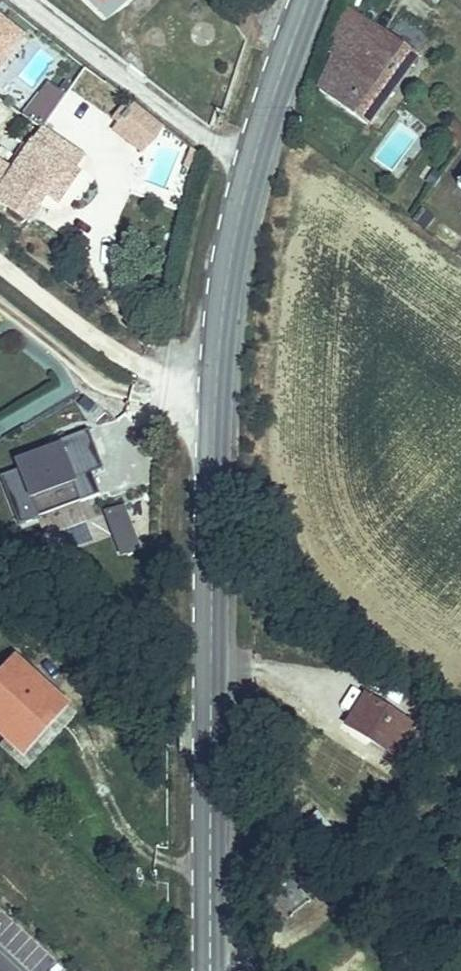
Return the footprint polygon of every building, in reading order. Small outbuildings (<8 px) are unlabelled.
[(417,58),(385,35),(351,12),(338,30),(329,53),(334,57),(319,91),(368,126),(417,58)] [(23,36),(0,18),(0,66),(23,36)] [(44,78),(19,109),(39,125),(64,94),(44,78)] [(113,120),(118,123),(113,129),(142,152),(163,126),(134,103),(130,109),(125,106),(113,120)] [(63,143),(42,129),(13,171),(0,162),(0,203),(28,222),(46,196),(52,198),(54,198),(62,196),(66,192),(79,173),(76,171),(85,158),(63,143)] [(39,498),(45,514),(99,493),(92,472),(101,469),(87,431),(60,440),(57,442),(58,445),(12,462),(26,502),(39,498)] [(126,504),(104,512),(118,551),(140,543),(126,504)] [(19,667),(0,685),(0,725),(21,747),(60,708),(19,667)] [(366,697),(352,719),(373,733),(368,740),(396,758),(398,755),(412,764),(429,737),(366,697)] [(352,719),(347,726),(368,740),(373,733),(352,719)]
